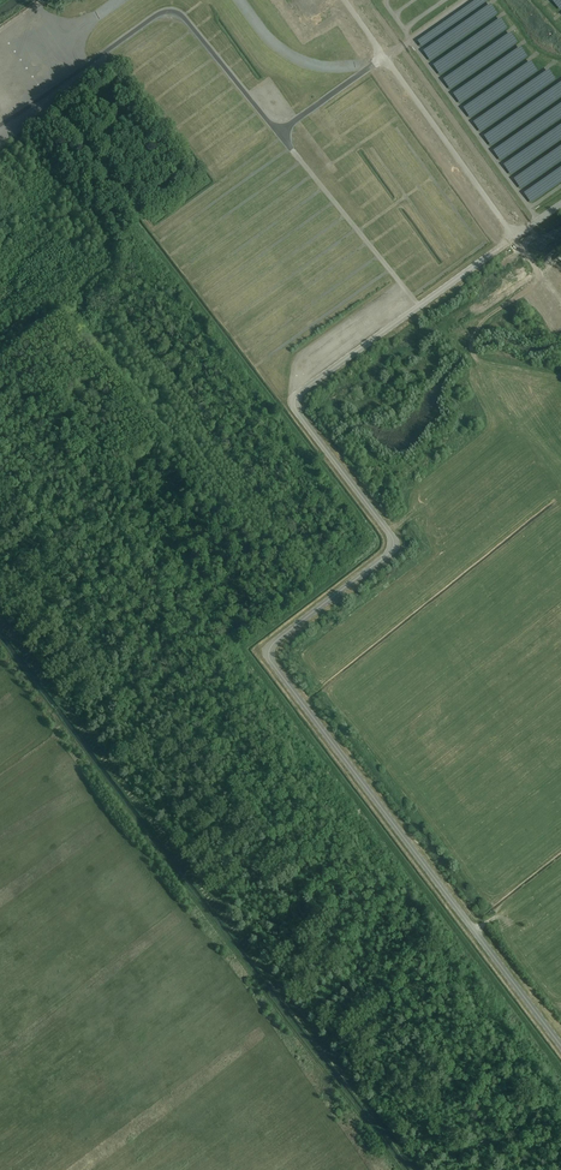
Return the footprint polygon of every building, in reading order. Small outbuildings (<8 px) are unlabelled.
[(477,492),(476,492),(480,497),(481,498),(483,501),(484,502),(485,503),(493,497),(485,486),(484,486),(484,487),(482,488),(479,490),(477,492)] [(462,503),(462,504),(463,504),(466,508),(465,508),(466,509),(463,511),(466,515),(468,514),(469,514),(468,514),(469,513),(470,513),(471,512),(472,511),(472,512),(472,511),(473,511),(473,510),(474,510),(474,509),(475,509),(476,509),(475,509),(477,507),(470,497),(467,499),(466,499),(466,500),(465,500),(464,501),(463,502),(463,501),(463,502),(462,503),(462,502),(462,503)] [(435,511),(424,520),(426,522),(425,522),(426,523),(426,522),(428,525),(427,525),(428,525),(429,527),(430,528),(435,524),(434,524),(436,523),(439,521),(440,520),(441,520),(435,511)] [(503,511),(495,516),(498,519),(499,521),(500,522),(497,523),(500,527),(501,526),(502,525),(505,523),(508,521),(509,521),(510,520),(503,511)] [(445,530),(434,538),(434,539),(435,540),(436,541),(438,543),(437,543),(438,544),(439,546),(440,546),(445,543),(444,543),(446,542),(449,540),(449,539),(450,539),(451,538),(445,530)] [(519,545),(510,552),(515,559),(518,557),(520,555),(520,556),(521,555),(522,557),(526,555),(525,553),(525,554),(524,553),(524,552),(522,550),(520,546),(519,545)] [(458,555),(456,556),(463,567),(467,564),(468,563),(468,564),(468,563),(469,562),(469,563),(469,562),(470,562),(470,561),(471,561),(471,560),(470,560),(467,556),(468,555),(467,555),(470,553),(467,548),(465,549),(464,549),(465,550),(464,550),(463,550),(462,551),(461,552),(460,553),(459,554),(459,553),(459,554),(458,555),(458,554),(458,555)] [(413,576),(412,577),(419,587),(426,581),(423,578),(422,576),(422,575),(424,574),(421,570),(420,571),(419,572),(416,574),(413,577),(413,576)] [(537,570),(528,577),(533,584),(536,582),(536,581),(538,580),(539,580),(540,582),(544,579),(543,578),(542,577),(540,574),(540,575),(538,571),(537,570)] [(445,576),(437,582),(446,593),(446,592),(448,591),(449,591),(448,591),(451,589),(453,587),(454,587),(450,582),(449,581),(447,578),(446,577),(445,576)] [(493,577),(483,584),(484,585),(487,588),(489,591),(490,592),(490,593),(494,591),(493,588),(495,586),(495,587),(495,586),(497,588),(500,586),(499,585),(498,584),(493,577)] [(395,586),(394,587),(401,596),(408,591),(405,587),(404,586),(404,585),(406,583),(403,580),(402,581),(401,582),(401,581),(398,583),(398,584),(395,586)] [(543,592),(541,594),(541,596),(542,595),(542,596),(542,597),(548,604),(557,597),(556,596),(554,593),(554,592),(552,590),(551,590),(551,589),(550,587),(546,590),(548,592),(547,593),(546,594),(545,595),(543,592)] [(434,590),(426,595),(429,598),(430,600),(431,601),(428,602),(431,606),(432,605),(433,604),(436,602),(439,600),(440,600),(441,599),(434,590)] [(498,598),(494,601),(495,602),(496,603),(495,603),(498,606),(500,609),(500,610),(501,611),(510,604),(505,596),(502,599),(500,600),(499,601),(498,598)] [(372,607),(375,612),(377,614),(376,614),(379,617),(379,616),(380,617),(379,618),(380,619),(388,612),(380,601),(379,602),(377,603),(377,604),(375,605),(374,605),(374,606),(372,607)] [(419,603),(412,608),(414,612),(416,613),(415,613),(416,614),(414,616),(416,619),(418,618),(417,618),(418,618),(419,618),(421,616),(421,615),(425,613),(426,612),(419,603)] [(515,609),(505,617),(507,620),(507,621),(508,621),(508,622),(509,623),(510,624),(509,624),(510,624),(511,625),(510,625),(511,625),(512,625),(512,624),(516,621),(516,622),(517,621),(519,624),(523,621),(522,619),(522,618),(521,618),(521,617),(520,616),(519,615),(520,615),(519,615),(519,614),(518,614),(518,613),(518,612),(517,613),(517,612),(517,611),(517,612),(515,609)] [(356,618),(356,619),(356,620),(357,620),(360,624),(357,627),(361,631),(363,630),(363,629),(364,629),(365,628),(366,627),(367,626),(368,625),(369,625),(368,625),(369,624),(370,625),(370,624),(372,623),(364,612),(360,615),(359,616),(358,617),(358,616),(358,617),(357,618),(357,617),(357,618),(356,618)] [(337,630),(338,631),(341,635),(338,638),(342,642),(344,641),(344,640),(345,640),(346,639),(347,639),(346,639),(347,638),(348,638),(347,638),(348,637),(349,637),(350,637),(350,636),(351,635),(351,636),(351,635),(353,634),(345,624),(342,626),(341,626),(342,626),(341,627),(340,627),(341,627),(340,628),(339,628),(339,629),(338,628),(338,629),(337,629),(337,630)] [(394,626),(390,628),(391,629),(392,630),(391,630),(394,633),(396,637),(397,638),(406,631),(401,624),(398,626),(396,628),(396,627),(395,628),(394,626)] [(412,637),(401,645),(404,648),(403,648),(404,649),(404,648),(405,649),(404,650),(405,650),(405,651),(406,652),(407,653),(408,652),(412,649),(413,649),(415,652),(420,649),(418,647),(419,646),(418,646),(417,646),(418,645),(417,645),(417,644),(416,644),(416,643),(415,642),(414,641),(414,640),(414,641),(413,640),(414,639),(413,639),(412,637)] [(314,644),(309,645),(310,647),(310,648),(311,651),(312,656),(312,657),(323,654),(321,645),(317,646),(317,647),(315,647),(314,647),(314,644)] [(415,662),(413,663),(420,674),(424,671),(425,670),(425,671),(425,670),(426,669),(426,670),(426,669),(427,669),(427,668),(428,668),(428,667),(425,663),(425,662),(424,662),(427,660),(424,655),(422,656),(422,657),(421,657),(420,657),(421,657),(420,658),(419,658),(418,659),(417,660),(416,661),(416,660),(416,661),(415,661),(415,662)] [(541,663),(540,664),(542,668),(545,666),(545,667),(547,668),(546,668),(547,669),(545,671),(547,673),(548,673),(548,672),(549,672),(556,666),(549,657),(548,658),(545,660),(542,662),(542,663),(541,663)] [(319,664),(315,667),(316,668),(317,669),(319,672),(322,675),(323,676),(332,669),(327,662),(323,665),(322,666),(321,666),(319,664)] [(371,666),(361,673),(367,681),(370,678),(372,677),(373,677),(374,679),(378,676),(377,675),(376,674),(374,671),(372,668),(371,666)] [(525,677),(524,678),(527,682),(529,680),(530,681),(531,682),(531,683),(529,685),(531,687),(532,687),(532,686),(533,686),(541,680),(534,671),(533,672),(529,674),(526,676),(527,677),(526,677),(525,677)] [(550,687),(559,695),(560,695),(560,694),(560,693),(560,685),(560,684),(559,683),(560,681),(559,679),(557,680),(558,680),(557,681),(550,687)] [(346,682),(335,690),(338,693),(339,694),(338,694),(339,694),(340,695),(339,695),(340,695),(340,696),(341,696),(341,697),(341,698),(341,697),(341,698),(343,697),(342,697),(346,694),(347,694),(347,693),(349,696),(354,693),(353,691),(353,690),(352,691),(352,690),(352,689),(352,690),(351,689),(351,688),(350,687),(349,686),(348,685),(347,684),(348,684),(347,684),(346,682)] [(379,685),(374,688),(375,690),(376,690),(376,691),(376,692),(376,691),(377,692),(377,693),(378,693),(378,694),(379,695),(380,696),(381,697),(380,697),(381,697),(382,699),(393,692),(390,688),(389,687),(390,687),(389,687),(389,686),(388,686),(388,685),(387,684),(387,683),(386,684),(382,687),(381,688),(379,685)] [(509,689),(508,690),(512,695),(513,696),(515,699),(516,700),(516,701),(525,695),(516,684),(514,686),(514,685),(513,686),(511,688),(510,688),(511,688),(509,689)] [(538,699),(536,701),(545,710),(548,707),(549,706),(550,705),(551,704),(552,703),(551,702),(547,698),(548,698),(547,698),(550,695),(545,691),(544,693),(543,693),(544,693),(543,694),(542,694),(543,694),(542,695),(541,695),(542,695),(541,696),(540,696),(541,696),(540,697),(539,697),(540,697),(539,698),(538,698),(539,698),(538,699),(537,699),(538,699)] [(396,700),(394,702),(394,703),(395,703),(395,704),(401,712),(410,705),(409,704),(407,700),(405,697),(405,698),(404,697),(404,696),(403,695),(399,698),(401,700),(400,701),(399,702),(398,702),(396,700)] [(495,703),(496,704),(499,708),(499,709),(496,711),(500,716),(502,714),(502,715),(502,714),(503,713),(503,714),(503,713),(504,713),(504,712),(505,712),(506,712),(505,712),(506,711),(507,711),(506,711),(508,710),(509,709),(511,708),(503,697),(500,700),(500,699),(500,700),(499,701),(499,700),(498,700),(499,701),(498,701),(497,701),(498,701),(497,702),(496,702),(496,703),(495,703)] [(456,701),(449,706),(456,716),(457,715),(460,712),(460,713),(463,711),(463,710),(464,710),(465,709),(462,705),(460,707),(460,706),(459,706),(458,705),(458,704),(460,702),(458,699),(457,700),(457,701),(456,701)] [(360,700),(350,708),(352,711),(353,712),(354,713),(353,713),(354,714),(354,713),(355,714),(354,714),(354,715),(355,714),(355,715),(355,716),(356,716),(357,715),(361,712),(361,711),(364,714),(368,711),(367,709),(366,709),(366,708),(365,707),(365,706),(365,707),(364,706),(364,705),(363,705),(364,704),(363,704),(362,703),(363,703),(362,703),(361,702),(362,702),(361,702),(360,700)] [(533,708),(526,715),(530,718),(530,717),(531,719),(532,720),(530,722),(533,725),(534,724),(535,723),(537,720),(540,717),(541,716),(533,708)] [(378,715),(367,723),(367,724),(369,726),(371,728),(371,729),(373,731),(372,731),(373,732),(378,728),(379,727),(382,725),(382,724),(383,724),(384,723),(378,715)] [(422,730),(419,732),(420,734),(420,733),(420,734),(420,735),(426,742),(435,735),(434,734),(432,731),(432,730),(430,728),(429,727),(428,725),(424,728),(426,731),(425,731),(426,731),(424,732),(423,733),(422,730)] [(520,730),(513,736),(522,744),(523,743),(522,743),(525,740),(526,740),(528,738),(529,737),(530,736),(527,733),(525,735),(524,734),(522,733),(523,733),(522,732),(524,730),(521,728),(520,729),(521,729),(520,730)] [(472,743),(472,744),(476,746),(477,744),(478,744),(480,744),(480,745),(479,748),(482,749),(483,748),(483,746),(484,747),(487,738),(477,733),(476,735),(474,739),(473,742),(473,743),(472,743)] [(397,743),(393,746),(394,747),(395,748),(397,751),(399,754),(400,755),(409,748),(404,741),(401,744),(399,745),(398,745),(397,743)] [(454,756),(453,757),(457,759),(459,757),(461,758),(462,758),(461,761),(464,762),(465,761),(464,761),(465,760),(469,751),(458,747),(457,748),(458,748),(456,752),(454,755),(454,756)] [(499,752),(492,758),(494,761),(496,763),(495,763),(496,763),(494,765),(496,769),(498,768),(497,768),(498,767),(499,767),(501,765),(505,762),(505,763),(506,762),(499,752)] [(416,754),(405,762),(407,765),(408,765),(408,766),(409,766),(409,767),(410,768),(411,769),(411,770),(411,769),(411,770),(412,769),(416,766),(417,765),(419,768),(424,765),(422,763),(421,762),(422,762),(421,762),(421,761),(421,760),(420,761),(420,760),(420,759),(419,759),(419,758),(418,757),(417,756),(416,754)] [(480,769),(473,774),(480,784),(481,783),(484,780),(484,781),(487,779),(487,778),(488,778),(490,777),(487,773),(484,775),(484,774),(483,773),(482,772),(485,770),(483,767),(481,768),(482,768),(481,769),(480,769)] [(441,770),(435,783),(436,783),(438,784),(441,785),(442,786),(444,786),(444,787),(447,781),(447,780),(448,780),(449,776),(449,775),(450,775),(450,774),(441,770)] [(457,783),(456,787),(458,787),(459,787),(462,788),(463,787),(467,788),(468,788),(469,776),(460,776),(460,780),(460,782),(459,783),(457,783)] [(545,793),(538,799),(552,817),(558,813),(552,805),(552,804),(548,799),(549,798),(545,793)] [(552,805),(558,813),(558,812),(560,809),(560,807),(556,801),(552,804),(552,805)] [(553,827),(548,830),(556,840),(554,838),(559,834),(553,827)] [(548,830),(543,834),(551,844),(556,840),(548,830)] [(548,849),(555,858),(560,853),(560,854),(553,845),(548,849)] [(551,890),(551,891),(551,892),(552,892),(552,893),(553,893),(553,894),(554,894),(555,894),(556,894),(560,900),(560,884),(559,883),(558,884),(557,884),(554,886),(553,885),(551,887),(552,888),(551,889),(551,890)]
